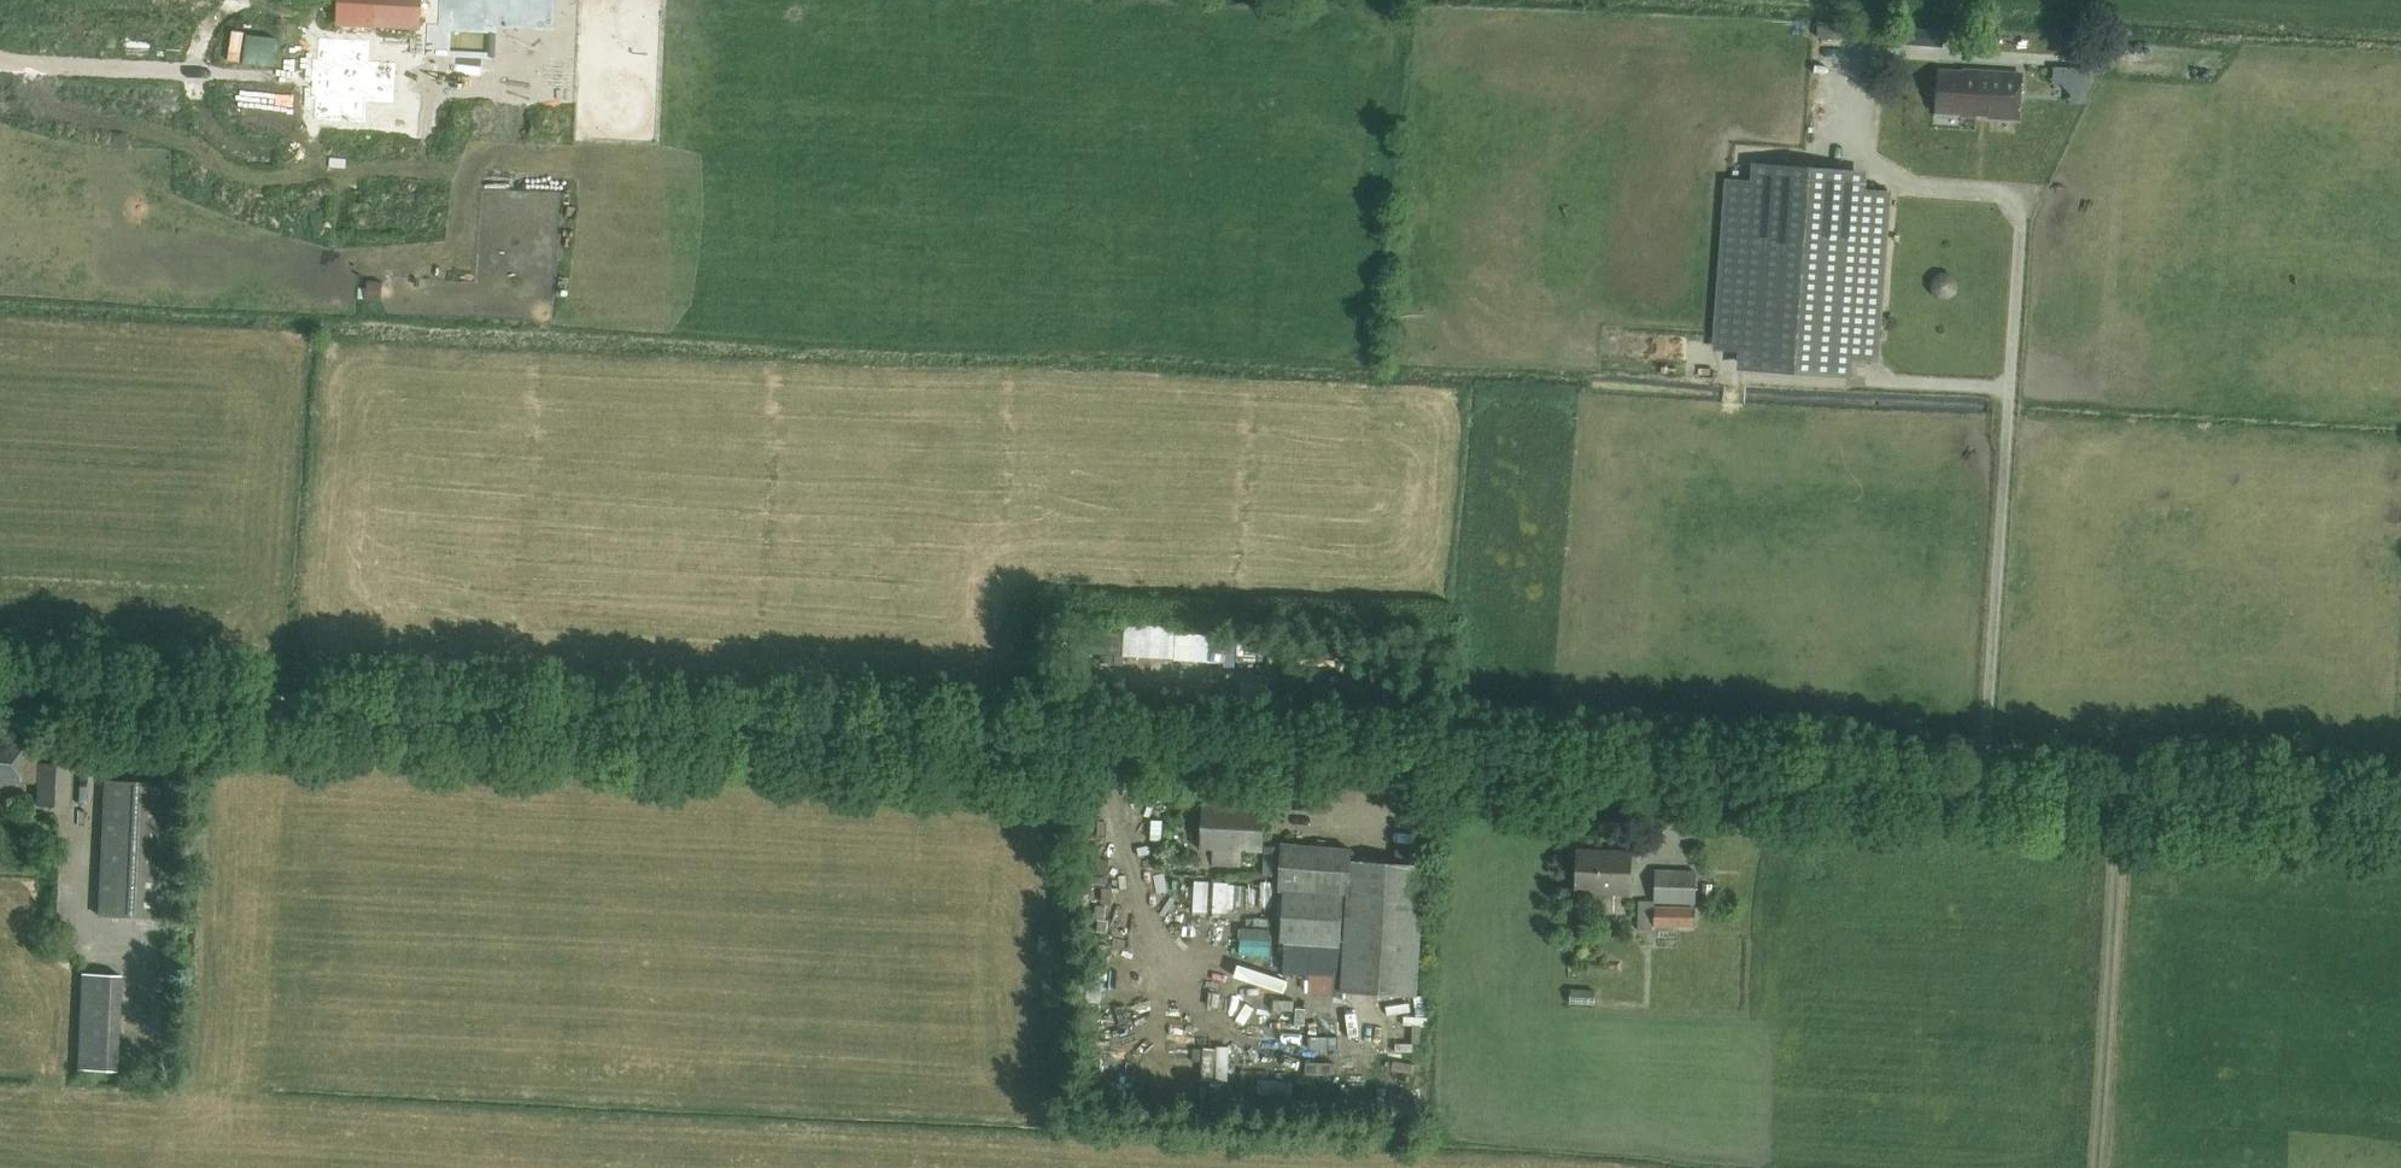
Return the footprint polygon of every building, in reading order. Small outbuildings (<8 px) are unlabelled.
[(420,28),(421,0),(339,0),(337,24),(420,28)] [(317,97),(322,97),(321,119),(338,119),(338,118),(353,118),(353,120),(371,121),(372,100),(382,100),(384,61),(374,60),(375,39),(357,38),(357,40),(342,39),(342,38),(325,37),(324,58),(319,58),(317,97)] [(2018,119),(2020,73),(1965,70),(1965,73),(1939,71),(1937,111),(1961,112),(1961,116),(2018,119)] [(1727,182),(1715,346),(1745,349),(1743,366),(1846,373),(1847,356),(1876,358),(1888,195),(1859,193),(1861,175),(1758,167),(1757,185),(1727,182)] [(1955,273),(1936,281),(1944,301),(1963,293),(1955,273)] [(20,743),(0,742),(0,783),(18,784),(20,743)] [(38,745),(21,744),(19,783),(36,784),(38,745)] [(36,806),(67,807),(71,764),(38,762),(36,806)] [(153,921),(159,850),(175,851),(178,807),(163,806),(164,787),(105,782),(94,916),(153,921)] [(1240,865),(1241,851),(1264,852),(1263,874),(1279,875),(1278,891),(1282,892),(1279,941),(1344,944),(1341,991),(1415,996),(1423,865),(1350,861),(1351,848),(1281,844),(1281,847),(1262,846),(1264,809),(1204,805),(1201,848),(1213,849),(1212,864),(1240,865)] [(1576,892),(1594,892),(1593,913),(1614,914),(1615,893),(1629,894),(1631,851),(1578,848),(1576,892)] [(1654,869),(1653,902),(1696,904),(1697,870),(1654,869)] [(1227,904),(1229,873),(1195,871),(1193,902),(1227,904)] [(1654,905),(1653,926),(1694,928),(1695,907),(1654,905)] [(1663,930),(1664,947),(1682,946),(1681,929),(1663,930)] [(1334,990),(1335,964),(1311,963),(1310,989),(1334,990)] [(120,975),(81,973),(77,1070),(116,1071),(120,975)] [(1594,1004),(1595,991),(1571,990),(1570,1003),(1594,1004)]
